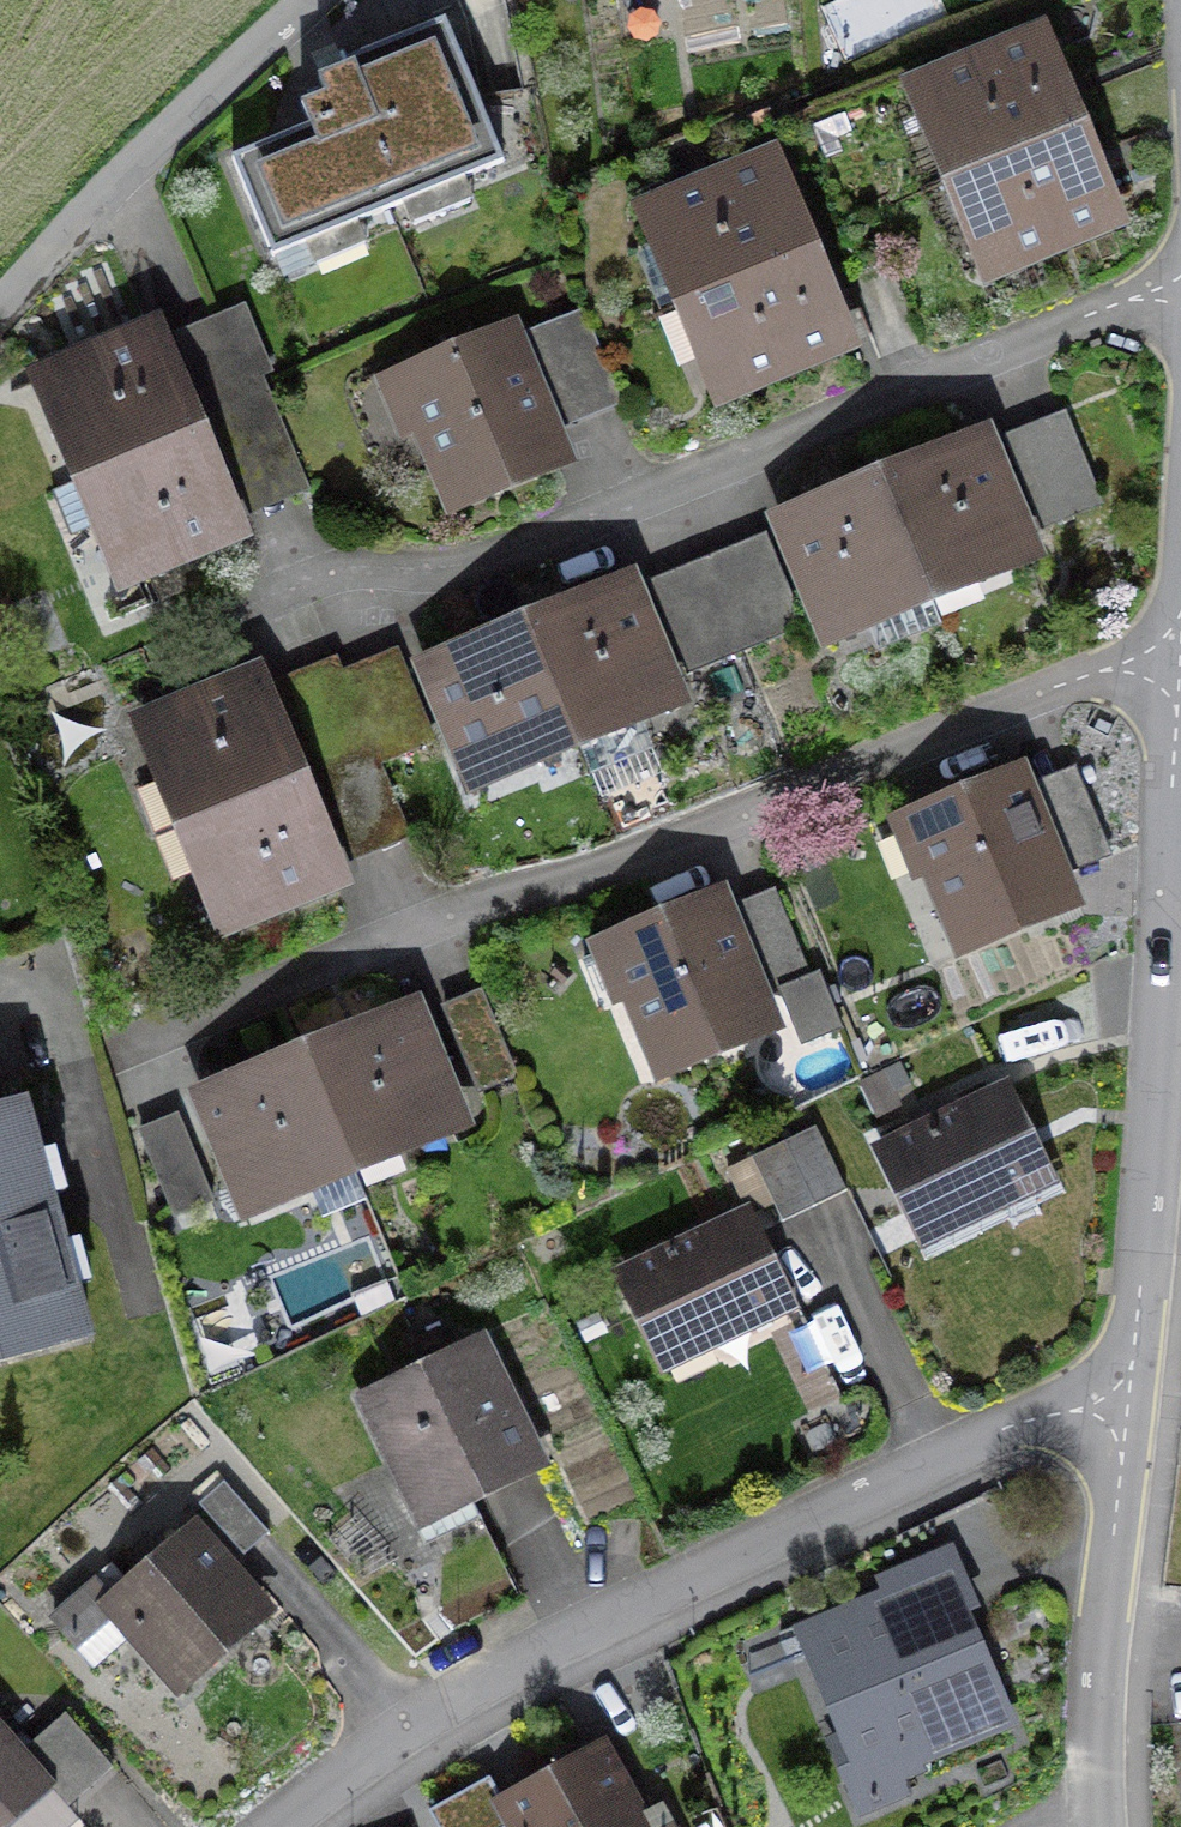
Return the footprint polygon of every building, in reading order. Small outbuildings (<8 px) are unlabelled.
[(461,17),(315,84),(329,126),(242,161),(277,254),(522,168),(461,17)] [(895,95),(935,195),(1095,128),(1056,31),(895,95)] [(1138,231),(1095,128),(935,195),(977,298),(1138,231)] [(675,307),(821,250),(780,146),(634,204),(675,307)] [(821,250),(675,307),(713,401),(858,344),(821,250)] [(212,324),(240,395),(266,385),(273,383),(245,312),(212,324)] [(581,314),(529,336),(566,425),(618,403),(581,314)] [(23,371),(67,484),(205,431),(162,318),(23,371)] [(240,395),(212,324),(180,337),(208,408),(240,395)] [(515,325),(380,382),(438,515),(572,458),(515,325)] [(240,395),(208,408),(236,480),(294,458),(266,385),(240,395)] [(1099,509),(1062,417),(1007,439),(1044,531),(1099,509)] [(991,429),(881,472),(932,604),(1043,561),(991,429)] [(247,539),(205,431),(67,484),(108,592),(247,539)] [(819,647),(932,604),(881,472),(768,516),(819,647)] [(762,539),(706,562),(743,650),(799,627),(762,539)] [(706,562),(652,585),(689,673),(743,650),(706,562)] [(525,621),(580,754),(690,709),(635,576),(525,621)] [(580,754),(525,621),(416,665),(471,798),(580,754)] [(396,654),(341,677),(372,750),(378,766),(433,743),(396,654)] [(278,686),(315,774),(372,750),(341,677),(335,662),(278,686)] [(178,830),(309,780),(265,665),(134,715),(178,830)] [(372,750),(315,774),(354,867),(411,843),(378,766),(372,750)] [(1089,914),(1025,767),(896,822),(959,969),(1089,914)] [(351,889),(309,780),(178,830),(220,939),(351,889)] [(731,893),(597,945),(655,1091),(788,1039),(731,893)] [(837,1041),(773,897),(739,912),(804,1056),(837,1041)] [(479,999),(446,1014),(482,1095),(515,1081),(479,999)] [(417,1000),(304,1047),(359,1179),(472,1132),(417,1000)] [(239,1228),(359,1179),(304,1047),(184,1096),(239,1228)] [(1013,1087),(873,1153),(921,1256),(1061,1191),(1013,1087)] [(0,1114),(0,1372),(95,1346),(28,1106),(0,1114)] [(175,1122),(141,1134),(174,1224),(208,1212),(175,1122)] [(808,1215),(843,1201),(816,1140),(781,1155),(808,1215)] [(808,1215),(781,1155),(749,1169),(776,1229),(808,1215)] [(796,1312),(744,1205),(613,1268),(665,1375),(796,1312)] [(485,1341),(356,1400),(418,1536),(548,1477),(485,1341)] [(223,1493),(201,1512),(244,1560),(266,1541),(223,1493)] [(192,1524),(90,1614),(173,1707),(275,1617),(192,1524)] [(959,1565),(786,1633),(858,1815),(1031,1747),(959,1565)] [(60,1800),(0,1725),(0,1826),(26,1826),(60,1800)] [(505,1826),(653,1826),(609,1747),(495,1809),(505,1826)]
